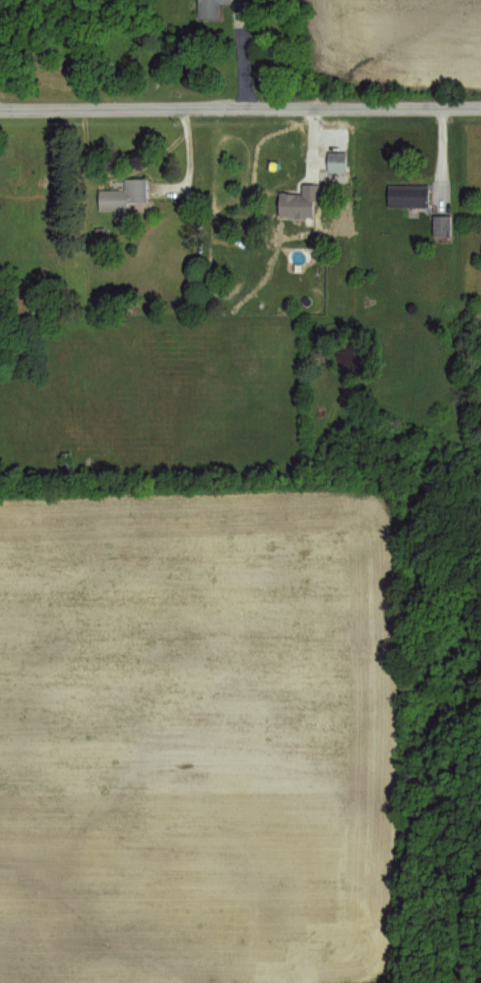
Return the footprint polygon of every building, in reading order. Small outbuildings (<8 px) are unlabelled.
[(199,21),(198,0),(251,0),(251,2),(218,3),(219,20),(199,21)] [(325,172),(344,172),(344,151),(325,151),(325,172)] [(126,177),(147,176),(148,200),(129,201),(129,208),(100,209),(99,190),(126,189),(126,177)] [(302,182),(319,182),(319,200),(313,200),(312,217),(279,217),(279,191),(302,192),(302,182)] [(388,184),(429,184),(429,207),(388,206),(388,184)] [(434,215),(450,215),(449,235),(433,234),(434,215)]
